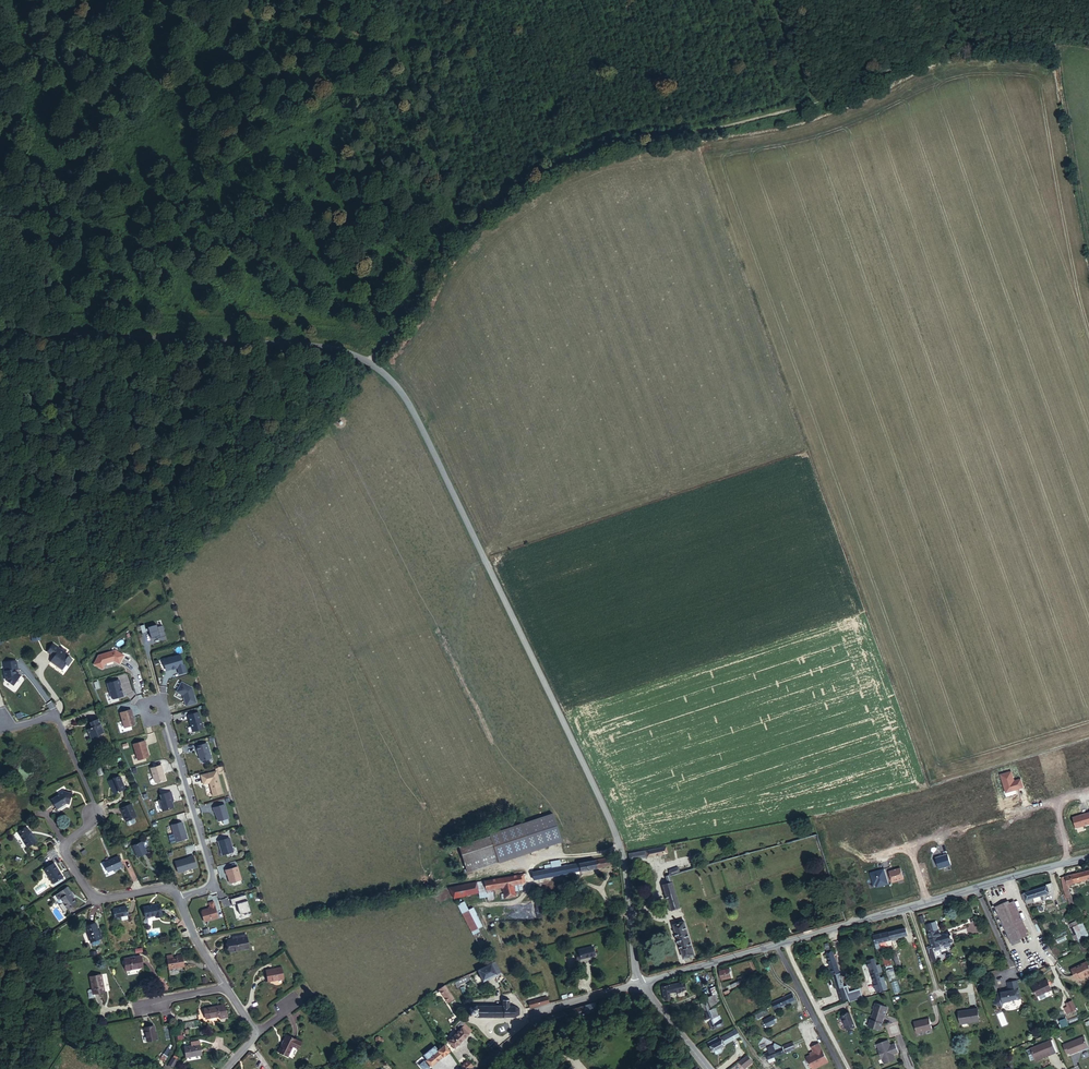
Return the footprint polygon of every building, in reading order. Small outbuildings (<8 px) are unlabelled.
[(157,639),(158,638),(157,637),(160,636),(160,638),(166,636),(162,625),(157,627),(157,625),(148,627),(151,638),(156,637),(157,639)] [(61,660),(62,659),(63,657),(58,653),(56,655),(49,650),(43,659),(50,664),(47,668),(59,676),(63,669),(66,672),(70,666),(64,663),(61,660)] [(116,651),(115,650),(99,655),(94,664),(102,669),(105,663),(114,661),(119,664),(124,655),(119,653),(117,653),(116,651)] [(180,655),(164,659),(163,661),(166,670),(177,667),(179,674),(187,672),(184,665),(183,665),(180,655)] [(6,680),(14,685),(20,676),(16,673),(15,670),(18,669),(16,661),(3,663),(4,668),(5,667),(5,671),(4,671),(6,680)] [(121,684),(119,680),(107,683),(112,698),(113,699),(123,696),(120,685),(121,684)] [(196,703),(192,688),(182,682),(177,692),(183,695),(184,697),(186,706),(196,703)] [(134,725),(135,723),(131,709),(120,713),(124,728),(134,725)] [(203,728),(199,712),(188,715),(190,724),(191,724),(192,726),(191,726),(193,732),(203,728)] [(95,724),(87,728),(89,732),(88,735),(85,737),(88,744),(92,742),(96,743),(97,739),(101,738),(95,724)] [(146,751),(147,750),(146,745),(145,741),(133,744),(138,760),(148,757),(149,756),(148,753),(146,752),(146,751)] [(199,757),(200,760),(202,761),(211,758),(207,743),(196,746),(199,755),(199,754),(200,757),(199,757)] [(165,780),(163,773),(162,770),(163,769),(161,765),(151,768),(155,782),(156,783),(165,780)] [(201,775),(203,784),(210,783),(213,795),(222,793),(216,771),(201,775)] [(120,776),(109,781),(114,794),(125,789),(120,776)] [(63,795),(54,801),(59,810),(70,802),(74,803),(76,794),(68,792),(67,795),(64,797),(63,795)] [(161,795),(162,799),(159,800),(163,811),(174,808),(172,801),(174,801),(171,792),(161,795)] [(131,804),(119,809),(127,825),(128,826),(134,823),(135,821),(133,818),(136,817),(131,804)] [(229,818),(225,805),(213,808),(215,812),(218,821),(229,818)] [(187,838),(183,823),(181,822),(171,825),(176,842),(187,838)] [(26,826),(17,832),(26,846),(36,839),(33,834),(31,835),(26,826)] [(494,836),(494,837),(503,865),(534,855),(526,827),(494,836)] [(503,865),(494,837),(462,847),(471,875),(503,865)] [(233,851),(229,838),(218,841),(220,847),(221,846),(221,849),(221,850),(222,855),(233,851)] [(142,842),(133,846),(138,857),(147,853),(142,842)] [(666,847),(629,854),(631,860),(667,855),(666,847)] [(117,856),(103,862),(108,873),(112,870),(113,873),(123,869),(117,856)] [(196,867),(193,856),(175,861),(178,872),(196,867)] [(614,868),(612,857),(561,866),(551,868),(544,869),(532,872),(534,882),(614,868)] [(551,868),(561,866),(559,859),(549,860),(550,863),(551,868)] [(52,863),(42,870),(52,885),(62,878),(52,863)] [(241,880),(237,867),(225,870),(227,875),(227,874),(230,883),(241,880)] [(1088,880),(1087,872),(1063,877),(1064,885),(1065,884),(1088,880)] [(527,883),(526,873),(486,880),(488,890),(503,887),(515,885),(527,883)] [(668,882),(662,884),(670,911),(680,908),(670,874),(668,875),(668,876),(666,877),(668,882)] [(486,880),(479,881),(480,891),(488,890),(486,880)] [(479,881),(463,884),(450,887),(452,896),(480,891),(479,881)] [(1049,884),(1017,892),(1020,899),(1028,898),(1035,896),(1051,892),(1049,884)] [(515,885),(503,887),(505,899),(518,897),(515,885)] [(58,901),(65,912),(74,906),(69,899),(71,898),(65,888),(57,894),(60,900),(58,901)] [(251,913),(246,895),(230,899),(232,905),(237,904),(240,914),(244,913),(245,915),(251,913)] [(1004,903),(992,909),(993,912),(1006,907),(1004,903)] [(1006,907),(993,912),(1001,930),(1020,923),(1011,904),(1006,907)] [(218,918),(215,905),(210,907),(211,908),(202,910),(202,912),(204,922),(218,918)] [(159,909),(143,912),(145,922),(155,920),(156,923),(162,921),(159,909)] [(461,914),(471,933),(479,929),(469,910),(461,914)] [(124,912),(110,915),(113,927),(118,925),(117,924),(126,922),(124,912)] [(1083,922),(1078,924),(1076,921),(1069,923),(1077,942),(1088,937),(1083,922)] [(688,923),(677,927),(688,961),(699,957),(688,923)] [(926,936),(924,937),(929,950),(936,948),(935,946),(939,945),(939,946),(950,942),(947,933),(933,938),(932,934),(936,932),(933,923),(922,927),(926,936)] [(1023,931),(1020,923),(1001,930),(1006,939),(1023,931)] [(93,930),(84,933),(90,953),(92,954),(98,951),(99,950),(98,947),(101,945),(100,941),(97,942),(95,938),(93,930)] [(1027,939),(1023,931),(1006,939),(1009,947),(1027,939)] [(903,933),(871,944),(874,956),(878,955),(876,950),(905,940),(903,933)] [(247,936),(233,939),(228,940),(230,951),(249,948),(247,936)] [(926,948),(923,950),(929,966),(934,964),(928,950),(926,950),(926,948)] [(582,955),(583,959),(584,965),(599,961),(597,951),(582,955)] [(879,958),(885,975),(891,973),(884,956),(879,958)] [(899,972),(894,957),(890,959),(895,973),(899,972)] [(838,981),(831,958),(823,960),(830,983),(838,981)] [(177,960),(167,962),(170,975),(186,973),(184,962),(178,964),(177,960)] [(870,962),(864,965),(875,996),(884,993),(880,981),(877,982),(870,962)] [(134,963),(125,965),(128,978),(144,974),(142,964),(135,965),(134,963)] [(499,965),(482,972),(487,983),(505,974),(499,965)] [(1072,972),(1075,979),(1078,977),(1081,983),(1088,979),(1088,969),(1087,965),(1072,972)] [(284,973),(269,975),(270,987),(286,985),(284,973)] [(891,973),(885,975),(889,986),(895,984),(891,973)] [(1040,973),(1026,979),(1030,990),(1045,984),(1040,973)] [(103,974),(92,976),(95,989),(91,989),(91,991),(92,996),(97,995),(96,992),(107,990),(103,974)] [(731,974),(721,975),(723,984),(732,982),(731,974)] [(454,982),(456,987),(471,980),(469,975),(454,982)] [(713,976),(695,981),(696,986),(714,981),(713,976)] [(838,981),(830,983),(835,996),(842,994),(838,981)] [(1013,1003),(1018,1002),(1014,984),(1005,986),(1006,994),(998,996),(999,1001),(994,1002),(992,1008),(999,1010),(1000,1006),(1008,1004),(1008,1003),(1013,1002),(1013,1003)] [(448,987),(441,992),(451,1005),(457,1001),(452,994),(450,995),(447,991),(451,989),(450,987),(448,987)] [(671,988),(672,998),(689,996),(688,987),(671,988)] [(1006,994),(1006,993),(997,995),(994,1002),(999,1001),(998,996),(1006,994)] [(1073,1000),(1066,1003),(1067,1006),(1064,1008),(1067,1014),(1077,1010),(1073,1000)] [(791,1001),(769,1011),(772,1017),(794,1007),(791,1001)] [(504,1008),(472,1008),(472,1021),(515,1021),(522,1018),(522,1011),(516,1008),(510,1008),(510,1002),(504,1002),(504,1008)] [(541,1010),(554,1006),(552,1002),(540,1005),(541,1010)] [(225,1004),(218,1007),(220,1016),(221,1020),(228,1018),(225,1004)] [(696,1009),(699,1016),(700,1017),(705,1013),(701,1006),(696,1009)] [(873,1006),(869,1018),(880,1022),(884,1010),(873,1006)] [(220,1016),(218,1007),(204,1009),(206,1019),(220,1016)] [(957,1016),(957,1017),(961,1029),(981,1023),(977,1010),(958,1016),(957,1016)] [(715,1023),(708,1011),(700,1017),(709,1034),(720,1028),(717,1022),(715,1023)] [(917,1034),(931,1028),(927,1017),(912,1023),(917,1034)] [(880,1022),(869,1018),(865,1030),(876,1033),(880,1022)] [(1067,1018),(1059,1020),(1062,1027),(1069,1025),(1067,1018)] [(847,1020),(840,1023),(846,1037),(853,1034),(847,1020)] [(469,1031),(463,1021),(459,1024),(461,1027),(457,1030),(459,1032),(457,1034),(459,1036),(450,1044),(456,1051),(474,1035),(469,1031)] [(154,1025),(144,1027),(147,1042),(157,1040),(154,1025)] [(737,1039),(734,1034),(719,1043),(720,1044),(722,1047),(737,1039)] [(287,1035),(277,1053),(288,1058),(293,1047),(299,1050),(303,1043),(287,1035)] [(1080,1038),(1062,1046),(1066,1055),(1067,1057),(1076,1053),(1076,1051),(1084,1047),(1080,1038)] [(877,1049),(879,1054),(897,1047),(895,1042),(890,1044),(888,1039),(877,1043),(879,1049),(877,1049)] [(722,1047),(720,1044),(717,1046),(714,1042),(705,1047),(711,1056),(712,1056),(714,1059),(716,1059),(720,1057),(721,1055),(719,1052),(723,1050),(722,1047)] [(820,1042),(812,1046),(816,1052),(812,1054),(808,1056),(814,1068),(829,1061),(820,1042)] [(785,1046),(787,1054),(796,1051),(794,1043),(785,1046)] [(200,1045),(185,1048),(188,1057),(202,1054),(200,1045)] [(1027,1051),(1031,1062),(1039,1059),(1041,1061),(1048,1058),(1042,1045),(1027,1051)] [(443,1046),(437,1051),(436,1050),(426,1059),(429,1062),(428,1063),(429,1063),(427,1065),(426,1065),(421,1068),(433,1068),(434,1068),(435,1068),(451,1055),(443,1046)] [(786,1054),(783,1047),(778,1049),(771,1051),(765,1053),(766,1057),(769,1056),(770,1059),(786,1054)] [(897,1047),(879,1054),(880,1058),(882,1057),(884,1063),(896,1059),(894,1053),(898,1051),(897,1047)] [(739,1064),(742,1068),(747,1068),(753,1065),(748,1058),(739,1064)]
